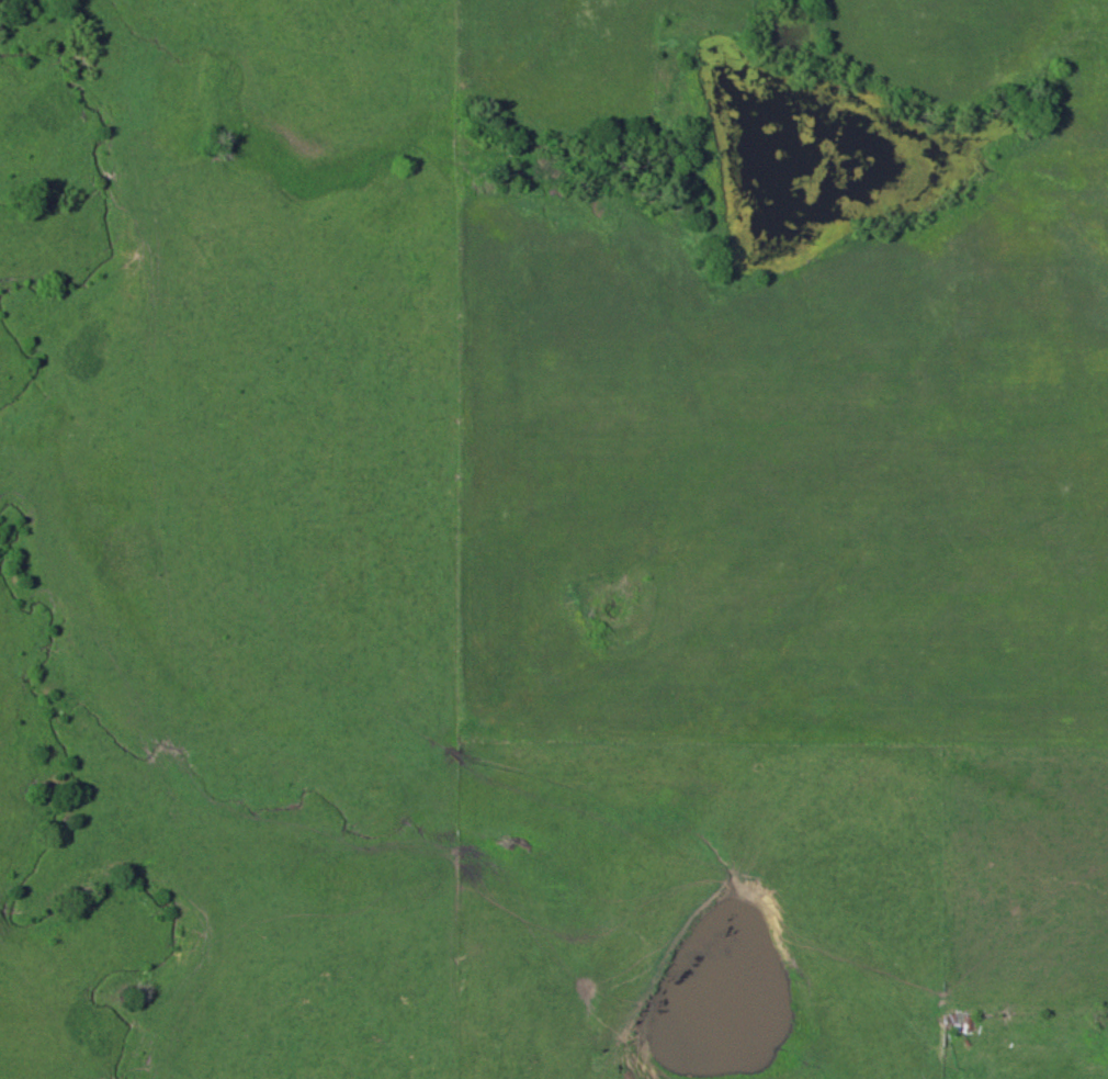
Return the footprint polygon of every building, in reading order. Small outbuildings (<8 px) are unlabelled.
[(941,1031),(965,1031),(965,1014),(941,1014),(941,1031)]
